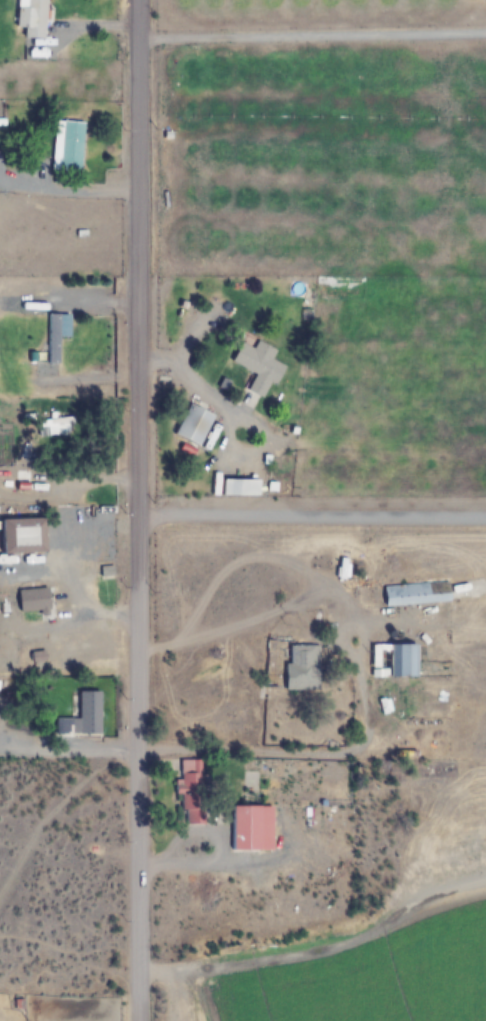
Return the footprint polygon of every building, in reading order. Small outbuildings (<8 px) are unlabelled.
[(16,27),(24,28),(23,38),(46,39),(47,0),(17,0),(16,27)] [(81,123),(59,122),(58,171),(79,172),(81,123)] [(63,363),(63,313),(48,313),(48,363),(63,363)] [(239,342),(230,362),(255,373),(247,391),(265,399),(281,364),(270,359),(275,349),(256,341),(253,348),(239,342)] [(212,417),(189,404),(172,433),(196,446),(212,417)] [(39,422),(39,431),(52,431),(52,422),(39,422)] [(259,495),(259,480),(220,480),(220,495),(259,495)] [(40,553),(40,519),(0,519),(0,553),(40,553)] [(383,605),(449,604),(448,582),(383,583),(383,605)] [(286,689),(320,689),(319,645),(286,645),(286,689)] [(370,645),(370,677),(415,677),(415,645),(370,645)] [(77,692),(77,735),(102,735),(102,692),(77,692)] [(204,827),(203,760),(182,761),(183,827),(204,827)] [(230,851),(270,851),(270,807),(230,807),(230,851)]
